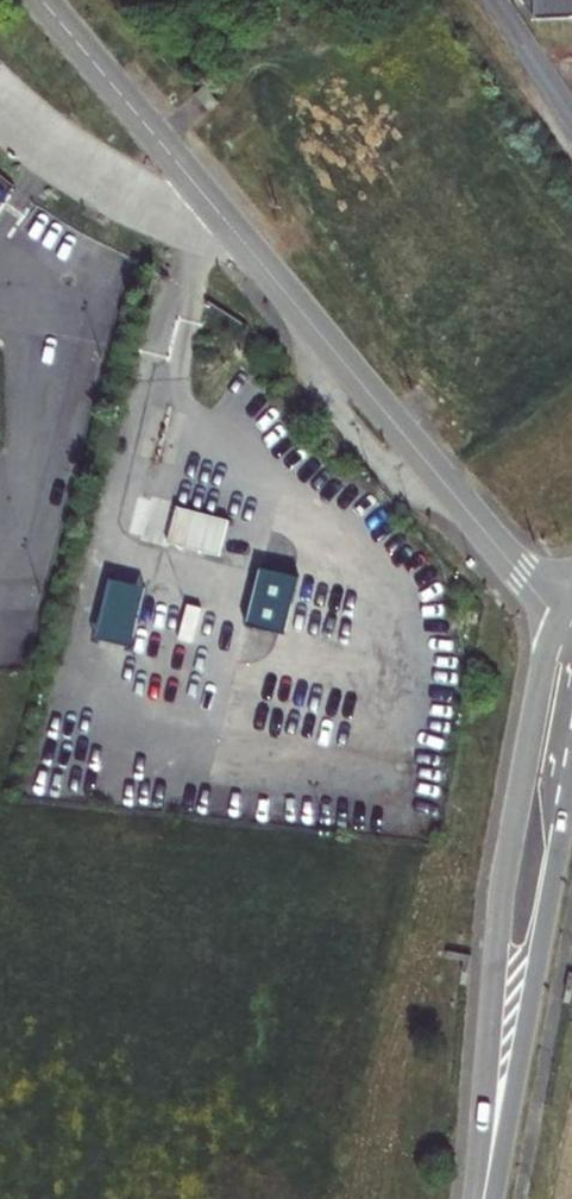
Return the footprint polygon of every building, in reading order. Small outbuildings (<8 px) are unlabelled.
[(537,21),(571,20),(571,0),(521,0),(537,21)] [(209,111),(219,103),(204,86),(195,95),(209,111)] [(154,502),(139,498),(130,533),(145,537),(154,502)] [(177,505),(154,499),(154,502),(145,537),(144,540),(167,545),(168,543),(177,508),(177,505)] [(228,521),(177,508),(168,543),(220,556),(228,521)] [(248,626),(285,634),(297,575),(261,568),(248,626)] [(97,639),(130,648),(146,593),(112,584),(97,639)]
